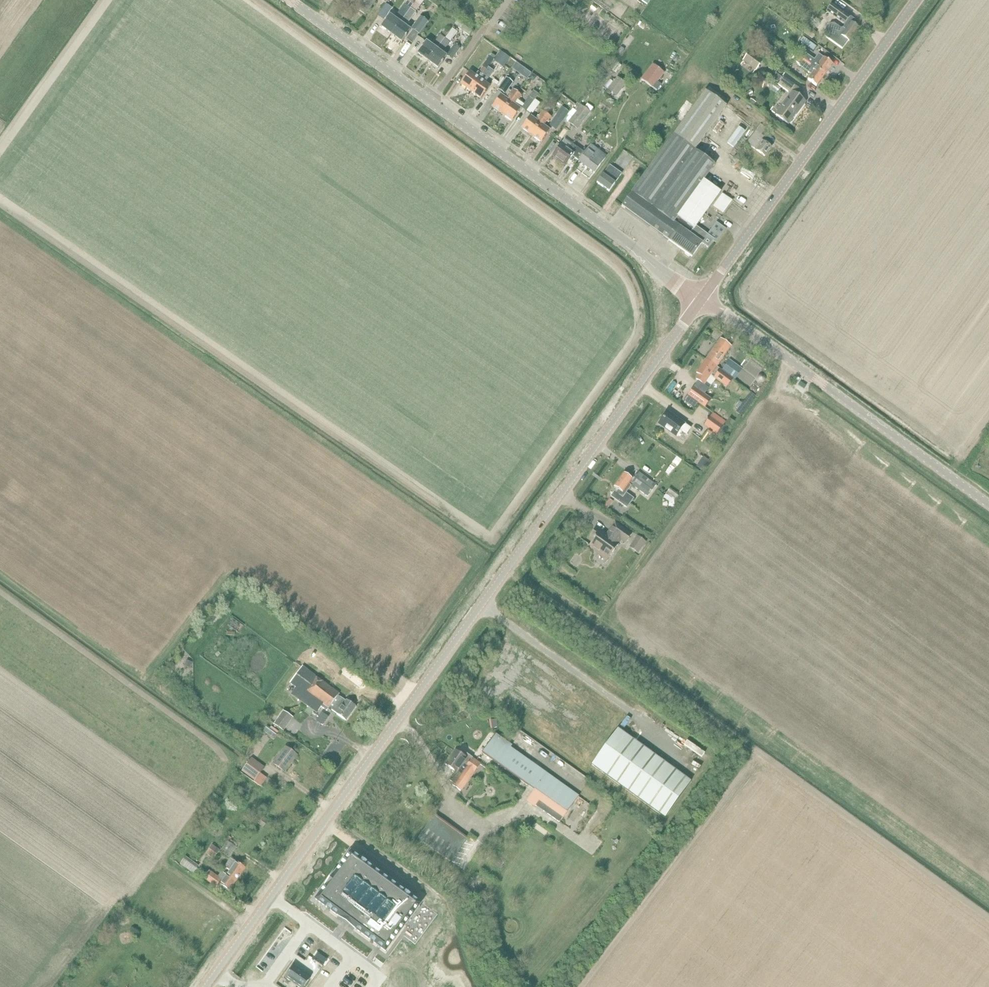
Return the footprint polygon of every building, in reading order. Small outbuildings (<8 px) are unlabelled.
[(353,8),(364,17),(376,0),(358,0),(353,8)] [(411,9),(416,13),(422,4),(425,0),(417,0),(417,1),(414,5),(411,9)] [(404,6),(410,10),(411,9),(414,5),(408,1),(404,6)] [(830,24),(824,32),(825,37),(843,50),(848,42),(849,43),(859,29),(856,27),(859,24),(832,4),(827,12),(846,25),(843,28),(841,29),(835,24),(830,24)] [(386,5),(378,17),(383,20),(391,9),(386,5)] [(563,10),(561,12),(576,23),(578,21),(581,16),(578,14),(577,15),(573,11),(573,10),(566,5),(563,10)] [(381,29),(391,36),(410,10),(404,6),(394,21),(389,17),(381,29)] [(410,10),(391,36),(401,44),(409,32),(405,29),(415,14),(410,10)] [(420,18),(411,30),(419,36),(428,24),(420,18)] [(457,21),(454,25),(469,36),(473,32),(457,21)] [(809,28),(805,33),(812,39),(816,34),(809,28)] [(452,29),(445,39),(450,42),(457,32),(454,30),(452,29)] [(428,63),(445,39),(440,35),(430,48),(426,44),(418,55),(428,63)] [(803,38),(800,42),(813,52),(816,48),(803,38)] [(450,42),(445,39),(428,63),(438,70),(446,59),(440,55),(450,42)] [(454,45),(446,56),(452,61),(461,49),(454,45)] [(766,45),(762,51),(768,55),(772,49),(766,45)] [(501,52),(495,61),(503,67),(509,58),(501,52)] [(749,53),(743,61),(757,70),(762,63),(749,53)] [(490,57),(483,67),(487,70),(494,60),(490,57)] [(816,69),(811,66),(810,66),(798,57),(795,62),(800,65),(799,66),(812,75),(807,81),(816,87),(824,76),(815,70),(816,69)] [(823,59),(816,69),(815,70),(824,76),(832,65),(823,59)] [(779,72),(782,68),(776,64),(773,68),(779,72)] [(653,65),(641,80),(656,91),(661,85),(657,83),(664,74),(653,65)] [(470,93),(487,70),(483,67),(475,78),(469,73),(460,86),(470,93)] [(491,73),(487,70),(470,93),(480,100),(489,88),(483,84),(491,73)] [(513,83),(506,78),(498,90),(505,95),(513,83)] [(617,78),(607,90),(616,98),(626,85),(617,78)] [(791,96),(776,116),(788,125),(795,115),(796,116),(806,102),(800,98),(804,93),(783,78),(777,86),(791,96)] [(492,108),(502,115),(517,94),(513,91),(510,96),(512,98),(509,102),(501,96),(492,108)] [(522,108),(527,111),(538,96),(532,92),(527,100),(525,103),(523,105),(518,101),(522,97),(517,94),(502,115),(512,123),(521,110),(520,110),(522,108)] [(698,102),(622,207),(668,241),(678,229),(688,237),(696,227),(721,194),(703,181),(715,165),(695,150),(726,107),(705,92),(698,102)] [(535,100),(527,111),(532,115),(540,104),(535,100)] [(751,100),(748,103),(757,109),(759,106),(751,100)] [(562,113),(552,127),(557,130),(570,112),(564,107),(561,112),(562,113)] [(582,107),(569,124),(577,130),(591,113),(582,107)] [(530,118),(521,130),(531,137),(547,116),(546,116),(542,113),(539,118),(537,117),(535,121),(530,118)] [(551,119),(547,116),(531,137),(541,144),(550,132),(542,126),(545,122),(548,124),(551,119)] [(761,125),(747,144),(753,149),(753,148),(765,157),(772,148),(762,140),(764,138),(761,135),(766,129),(761,125)] [(629,128),(624,134),(628,137),(632,130),(629,128)] [(560,146),(552,157),(565,166),(569,160),(572,162),(574,159),(594,174),(606,157),(591,147),(586,154),(573,144),(565,139),(560,146)] [(610,166),(596,184),(609,193),(615,184),(622,175),(610,166)] [(722,194),(713,208),(722,215),(732,201),(722,194)] [(678,229),(668,241),(691,258),(708,235),(696,227),(688,237),(678,229)] [(706,360),(717,367),(731,348),(722,342),(718,348),(716,346),(706,360)] [(699,375),(696,380),(698,381),(709,388),(709,389),(716,380),(727,388),(733,380),(719,370),(720,369),(717,367),(706,360),(697,373),(699,375)] [(722,371),(735,380),(742,370),(729,360),(722,371)] [(704,395),(709,388),(698,381),(684,401),(695,408),(698,403),(704,408),(710,400),(704,395)] [(690,429),(668,413),(659,425),(675,437),(680,430),(686,435),(690,429)] [(703,426),(717,435),(726,422),(713,413),(703,426)] [(614,491),(611,497),(627,509),(634,499),(626,494),(632,486),(647,498),(656,485),(638,472),(633,480),(623,473),(613,487),(618,490),(616,493),(614,491)] [(669,490),(666,494),(676,501),(679,497),(669,490)] [(596,528),(590,537),(594,540),(590,546),(600,553),(599,554),(607,561),(621,542),(625,545),(631,536),(615,524),(607,535),(596,528)] [(638,554),(646,543),(637,536),(629,548),(638,554)] [(302,667),(290,684),(297,689),(292,696),(316,714),(321,708),(327,713),(340,695),(302,667)] [(341,699),(332,712),(346,722),(356,708),(347,702),(346,703),(341,699)] [(284,712),(275,725),(283,731),(292,718),(284,712)] [(321,712),(316,721),(323,726),(329,717),(321,712)] [(691,782),(618,729),(592,765),(665,818),(691,782)] [(528,801),(549,816),(557,805),(552,802),(563,785),(494,736),(481,753),(535,791),(528,801)] [(287,747),(273,766),(285,774),(297,757),(290,752),(291,750),(287,747)] [(472,759),(464,753),(462,756),(456,751),(446,765),(456,772),(450,781),(454,784),(453,786),(461,791),(480,765),(472,759)] [(264,768),(252,758),(242,771),(261,785),(266,779),(260,774),(264,768)] [(578,796),(563,785),(552,802),(557,805),(549,816),(560,823),(570,809),(569,809),(578,796)] [(263,828),(269,820),(262,816),(256,823),(263,828)] [(434,816),(418,838),(451,861),(467,840),(434,816)] [(228,843),(221,853),(230,859),(236,849),(228,843)] [(214,860),(220,851),(212,846),(206,855),(214,860)] [(324,885),(315,899),(338,915),(337,917),(353,929),(354,927),(386,949),(405,923),(406,924),(420,904),(418,904),(420,901),(349,851),(334,872),(333,872),(323,885),(324,885)] [(180,865),(193,874),(199,866),(186,857),(180,865)] [(230,873),(227,877),(236,883),(245,869),(232,860),(225,869),(230,873)] [(236,883),(227,877),(222,873),(218,880),(209,874),(205,880),(214,886),(216,884),(229,893),(236,883)] [(298,986),(304,986),(311,978),(293,966),(285,978),(298,986)]
